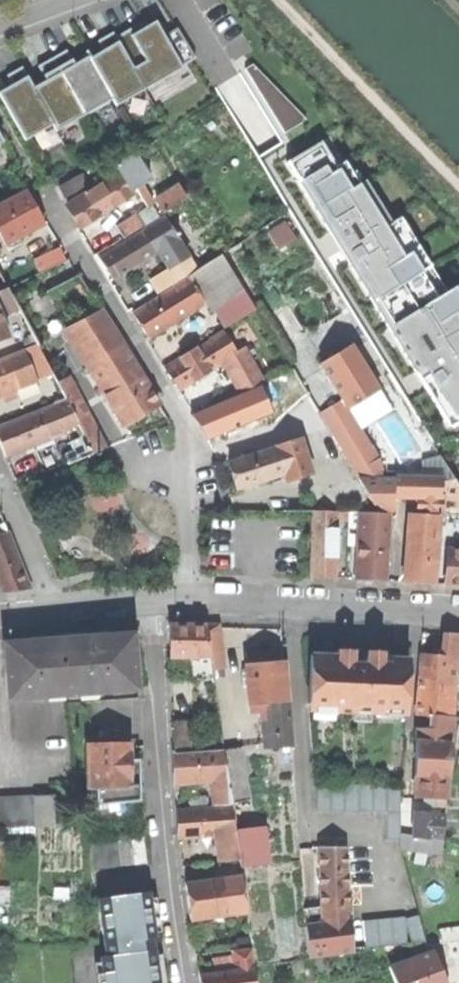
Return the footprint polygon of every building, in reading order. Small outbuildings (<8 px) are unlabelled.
[(23,141),(51,125),(55,132),(111,100),(115,106),(182,69),(180,66),(194,59),(176,28),(163,35),(157,25),(152,28),(146,32),(141,22),(115,37),(112,31),(96,40),(104,55),(99,58),(92,62),(88,56),(81,59),(73,64),(65,50),(37,66),(45,80),(39,84),(32,87),(21,66),(5,75),(13,90),(6,93),(0,97),(0,99),(23,141)] [(254,64),(247,69),(287,134),(308,120),(254,64)] [(451,427),(458,425),(458,282),(448,289),(402,216),(392,223),(365,180),(361,183),(347,161),(339,166),(323,139),(286,162),(451,427)] [(134,155),(126,160),(141,185),(149,180),(134,155)] [(126,160),(115,166),(131,191),(135,189),(141,185),(126,160)] [(72,217),(79,227),(132,194),(131,191),(115,166),(103,174),(107,181),(66,206),(72,217)] [(60,186),(65,198),(88,188),(83,176),(60,186)] [(160,216),(141,185),(135,189),(146,207),(139,219),(142,225),(143,226),(160,216)] [(155,201),(163,213),(186,198),(178,186),(155,201)] [(5,244),(43,224),(36,211),(25,191),(0,204),(0,234),(5,244)] [(122,238),(142,225),(139,219),(135,213),(115,226),(122,238)] [(163,216),(154,222),(167,244),(177,239),(176,237),(174,234),(163,216)] [(106,268),(112,278),(158,250),(167,244),(154,222),(144,228),(145,230),(99,258),(106,268)] [(188,256),(177,239),(167,244),(158,250),(169,268),(174,264),(188,256)] [(35,260),(41,273),(66,261),(59,248),(35,260)] [(221,255),(196,271),(218,305),(242,290),(221,255)] [(183,278),(174,264),(169,268),(150,279),(159,292),(183,278)] [(185,278),(186,280),(201,305),(206,312),(212,309),(218,305),(196,271),(185,278)] [(141,326),(148,338),(201,305),(186,280),(132,313),(141,326)] [(6,288),(0,290),(0,304),(12,299),(6,288)] [(255,310),(242,290),(218,305),(212,309),(224,329),(255,310)] [(68,331),(88,364),(120,344),(100,311),(68,331)] [(169,378),(177,390),(221,363),(221,362),(232,355),(236,353),(223,332),(195,349),(194,348),(163,367),(169,378)] [(158,404),(120,344),(88,364),(86,365),(123,425),(141,414),(158,404)] [(37,345),(22,350),(34,380),(52,374),(37,345)] [(0,359),(0,394),(0,393),(11,389),(34,380),(22,350),(0,359)] [(251,386),(232,355),(221,362),(221,363),(240,393),(251,386)] [(76,421),(84,435),(92,453),(104,448),(67,377),(56,383),(64,399),(76,421)] [(268,383),(198,414),(203,425),(209,439),(279,408),(268,383)] [(306,394),(319,415),(335,405),(322,384),(306,394)] [(14,396),(11,389),(0,393),(3,400),(14,396)] [(63,427),(76,421),(64,399),(53,403),(63,427)] [(319,415),(358,478),(383,479),(379,462),(371,449),(370,449),(341,402),(335,405),(319,415)] [(5,457),(65,432),(63,427),(53,403),(0,425),(0,446),(5,457)] [(73,450),(77,460),(92,453),(84,435),(69,442),(73,450)] [(274,446),(275,448),(283,474),(288,472),(290,481),(312,474),(301,437),(274,446)] [(275,448),(228,463),(232,474),(236,488),(283,474),(275,448)] [(68,464),(77,460),(73,450),(64,454),(68,464)] [(395,510),(395,496),(394,496),(395,479),(383,479),(358,478),(363,487),(350,493),(353,511),(358,511),(395,510)] [(419,497),(418,515),(438,516),(439,511),(440,482),(440,480),(395,479),(394,496),(395,496),(419,497)] [(440,482),(439,511),(458,511),(458,482),(440,482)] [(313,510),(312,529),(334,529),(335,511),(313,510)] [(353,511),(338,511),(338,519),(358,519),(358,511),(353,511)] [(361,513),(360,527),(387,528),(388,515),(361,513)] [(438,516),(418,515),(417,521),(414,521),(411,582),(422,583),(435,583),(438,516)] [(360,527),(358,579),(370,579),(385,580),(387,528),(360,527)] [(334,529),(312,529),(311,576),(321,576),(333,577),(334,529)] [(3,595),(15,590),(27,586),(7,532),(0,535),(0,587),(3,595)] [(447,550),(445,584),(458,585),(458,550),(447,550)] [(206,624),(168,624),(169,642),(169,657),(186,657),(208,657),(210,657),(209,647),(206,626),(206,624)] [(217,626),(206,626),(209,647),(220,646),(217,626)] [(443,632),(441,655),(455,657),(457,633),(443,632)] [(65,640),(5,644),(8,696),(33,694),(33,697),(112,692),(112,689),(133,687),(130,636),(65,640)] [(223,668),(220,646),(209,647),(210,657),(212,669),(223,668)] [(420,677),(453,680),(455,657),(441,655),(435,655),(421,653),(420,677)] [(376,707),(406,708),(408,659),(365,657),(365,663),(357,663),(352,663),(338,662),(338,656),(310,655),(308,704),(336,705),(335,711),(375,713),(376,707)] [(211,680),(208,657),(186,657),(188,664),(190,683),(211,680)] [(261,663),(245,665),(248,702),(285,699),(282,662),(261,663)] [(455,680),(453,680),(420,677),(418,714),(440,717),(452,718),(455,680)] [(288,711),(269,713),(272,747),(283,746),(281,724),(290,723),(288,711)] [(439,730),(440,717),(418,714),(417,728),(439,730)] [(450,743),(452,718),(440,717),(439,730),(417,728),(416,741),(450,743)] [(172,722),(174,752),(191,751),(190,721),(172,722)] [(446,798),(450,743),(416,741),(413,796),(423,797),(435,798),(446,798)] [(129,742),(87,743),(88,787),(130,786),(130,763),(129,742)] [(214,805),(226,804),(232,803),(248,800),(240,746),(205,751),(207,781),(212,780),(214,805)] [(175,783),(207,781),(205,751),(191,751),(174,752),(174,768),(175,783)] [(330,784),(316,784),(316,811),(329,811),(330,784)] [(343,784),(330,784),(329,811),(343,811),(343,784)] [(357,784),(343,784),(343,811),(357,811),(357,784)] [(371,784),(357,784),(357,811),(371,812),(371,784)] [(386,784),(371,784),(371,812),(385,812),(386,784)] [(399,784),(386,784),(385,812),(385,839),(399,839),(399,784)] [(35,794),(20,795),(22,825),(37,824),(35,794)] [(20,795),(5,796),(7,826),(22,825),(20,795)] [(423,803),(435,805),(435,798),(423,797),(423,803)] [(189,798),(189,806),(204,805),(203,798),(189,798)] [(435,798),(435,805),(445,806),(446,798),(435,798)] [(226,804),(226,807),(228,833),(214,834),(216,861),(238,858),(235,830),(232,803),(226,804)] [(435,805),(434,813),(444,814),(445,806),(435,805)] [(226,807),(177,811),(178,823),(179,836),(214,834),(228,833),(226,807)] [(434,813),(414,811),(412,836),(441,839),(442,839),(444,814),(434,813)] [(259,827),(235,830),(238,858),(239,865),(264,862),(259,827)] [(440,852),(441,839),(412,836),(402,835),(400,849),(440,852)] [(144,836),(91,844),(94,870),(148,863),(144,836)] [(344,848),(320,848),(321,905),(324,905),(346,904),(344,848)] [(187,901),(189,919),(246,910),(241,876),(184,884),(187,901)] [(98,901),(106,957),(101,958),(104,982),(158,982),(154,953),(152,939),(156,938),(149,893),(98,901)] [(324,905),(326,923),(351,920),(350,904),(346,904),(324,905)] [(417,911),(404,916),(407,943),(425,941),(417,911)] [(404,916),(363,920),(365,947),(407,943),(404,916)] [(326,923),(322,923),(324,942),(352,939),(351,920),(326,923)] [(352,950),(352,939),(324,942),(322,923),(305,925),(307,954),(352,950)] [(447,941),(458,975),(458,940),(447,941)] [(237,949),(240,970),(253,968),(254,968),(251,947),(237,949)] [(396,982),(443,982),(432,951),(390,967),(396,982)] [(211,962),(213,973),(233,971),(231,960),(211,962)] [(253,968),(240,970),(233,971),(213,973),(199,975),(200,982),(255,982),(253,968)]
